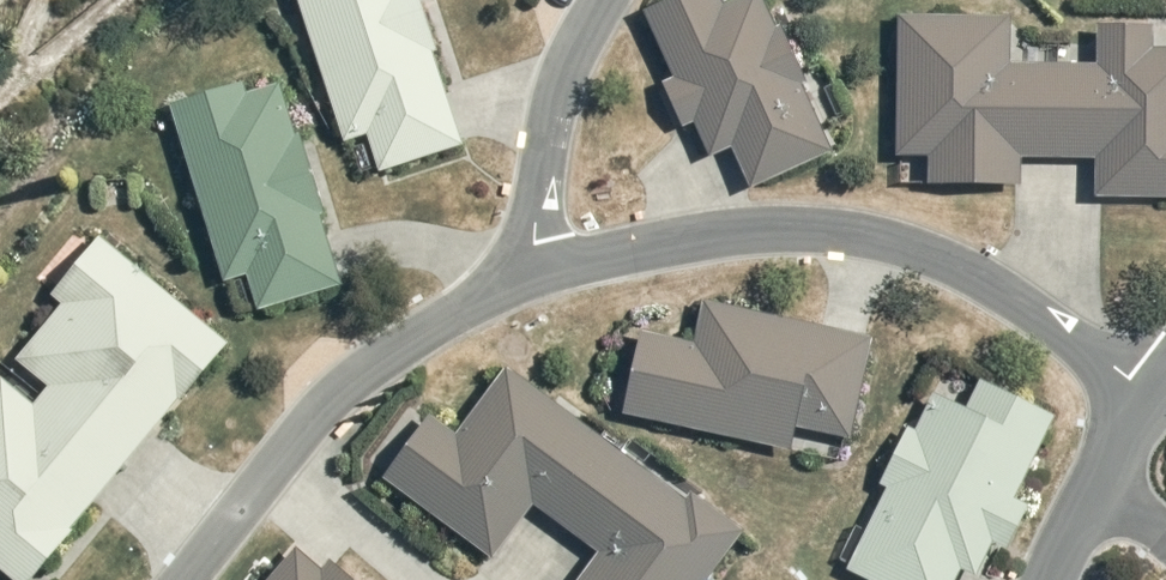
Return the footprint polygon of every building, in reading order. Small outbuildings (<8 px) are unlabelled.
[(346,145),(370,137),(381,172),(466,145),(419,0),(300,0),(346,145)] [(646,13),(675,75),(664,78),(685,129),(694,125),(711,160),(733,149),(751,189),(833,155),(766,0),(735,0),(729,4),(727,0),(674,0),(646,13)] [(899,14),(897,157),(929,156),(930,186),(1022,186),(1022,160),(1096,161),(1097,199),(1165,198),(1165,50),(1157,50),(1156,27),(1104,26),(1102,65),(1016,62),(1015,17),(899,14)] [(246,82),(171,105),(225,288),(247,280),(256,311),(339,290),(282,84),(252,94),(246,82)] [(8,579),(42,579),(231,349),(108,235),(14,362),(47,386),(30,408),(0,382),(0,573),(8,579)] [(695,341),(642,330),(627,417),(791,453),(799,428),(857,442),(875,338),(704,303),(695,341)] [(434,413),(384,482),(497,559),(537,505),(604,557),(588,579),(709,579),(741,535),(507,366),(459,431),(434,413)] [(935,391),(890,492),(845,576),(854,579),(960,579),(964,573),(981,579),(983,579),(1059,416),(982,379),(968,409),(935,391)] [(300,548),(273,579),(337,579),(300,548)]
